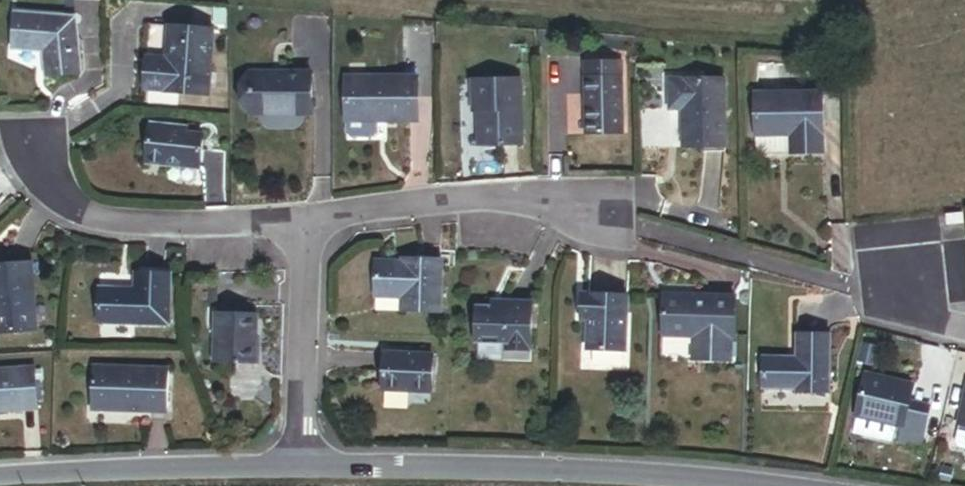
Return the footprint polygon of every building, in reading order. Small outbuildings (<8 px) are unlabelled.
[(1,15),(0,27),(0,52),(29,54),(31,79),(67,75),(62,20),(1,15)] [(200,32),(154,29),(152,61),(132,59),(130,93),(195,98),(200,32)] [(706,69),(650,70),(651,101),(663,100),(663,139),(707,138),(706,69)] [(503,70),(453,71),(454,105),(459,105),(460,138),(504,136),(503,70)] [(567,127),(606,126),(605,70),(566,71),(567,127)] [(245,115),(305,115),(305,73),(246,73),(245,115)] [(337,122),(406,120),(405,80),(336,82),(337,122)] [(804,83),(736,84),(737,128),(738,128),(738,145),(805,144),(804,83)] [(136,173),(192,174),(193,138),(175,138),(175,129),(137,128),(136,173)] [(933,224),(958,221),(957,207),(931,210),(933,224)] [(383,310),(422,312),(424,260),(362,258),(361,295),(383,296),(383,310)] [(0,269),(0,338),(30,336),(23,268),(0,269)] [(127,294),(91,293),(90,328),(162,330),(163,279),(127,279),(127,294)] [(180,285),(173,285),(172,312),(180,312),(180,285)] [(678,353),(718,353),(718,288),(657,288),(657,327),(679,327),(678,353)] [(610,298),(564,296),(563,323),(569,324),(568,352),(608,354),(610,298)] [(512,353),(514,304),(475,303),(474,309),(459,308),(457,346),(487,347),(487,352),(512,353)] [(250,319),(206,318),(205,367),(249,368),(250,319)] [(780,347),(747,347),(747,378),(780,378),(780,382),(814,382),(814,324),(780,324),(780,347)] [(415,357),(365,355),(364,393),(414,395),(415,357)] [(78,413),(156,413),(156,370),(79,370),(78,413)] [(30,414),(27,372),(0,374),(0,416),(30,414)] [(882,423),(885,424),(889,409),(892,395),(895,384),(849,373),(840,413),(842,414),(882,423)] [(943,420),(959,423),(953,451),(964,454),(964,378),(954,375),(943,420)] [(889,409),(908,414),(911,400),(892,395),(889,409)] [(881,441),(900,445),(908,414),(889,409),(885,424),(881,441)] [(882,423),(842,414),(839,426),(878,436),(882,423)]
